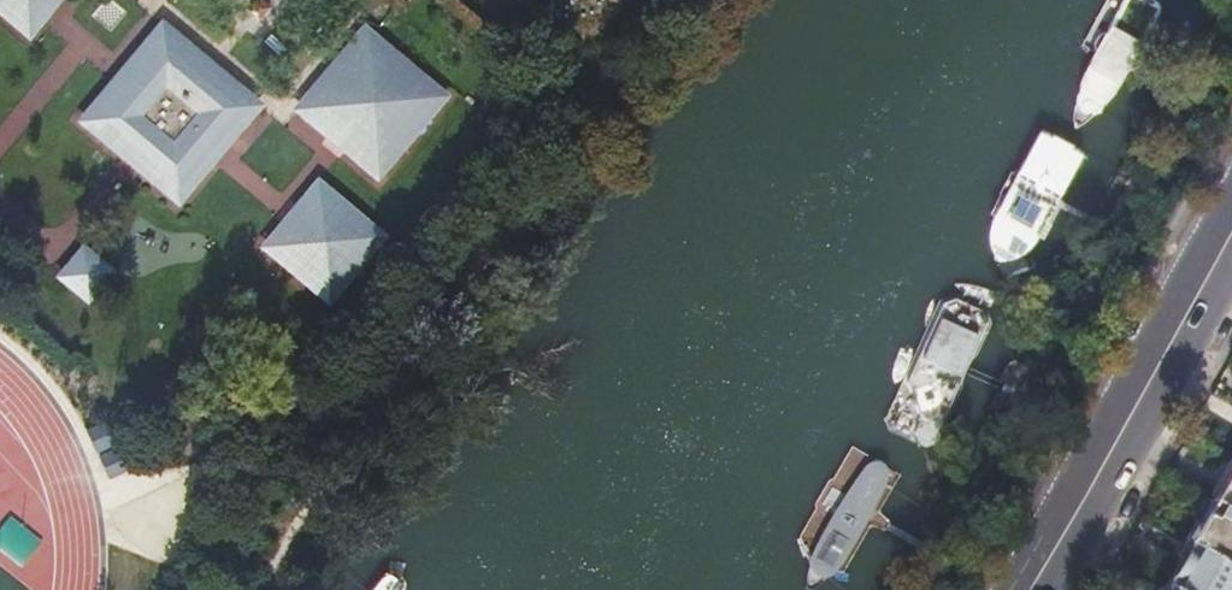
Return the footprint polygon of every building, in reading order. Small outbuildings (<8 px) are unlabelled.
[(33,32),(60,0),(0,0),(0,4),(33,32)] [(1074,131),(1104,114),(1159,14),(1160,10),(1157,3),(1151,0),(1108,0),(1080,49),(1091,54),(1078,91),(1074,131)] [(167,23),(90,118),(185,196),(263,104),(167,23)] [(369,26),(305,104),(383,168),(447,90),(369,26)] [(507,93),(502,98),(518,111),(522,106),(507,93)] [(1088,156),(1041,131),(986,224),(986,243),(994,262),(999,265),(1007,267),(1031,256),(1088,156)] [(325,180),(274,241),(336,293),(387,232),(325,180)] [(89,247),(66,272),(93,295),(115,269),(89,247)] [(993,321),(986,311),(953,298),(942,300),(934,314),(884,426),(889,438),(931,453),(939,448),(992,332),(993,321)] [(852,451),(797,543),(805,559),(805,589),(824,589),(841,582),(902,479),(852,451)] [(1231,505),(1231,468),(1225,480),(1216,496),(1231,505)] [(1231,561),(1231,505),(1216,496),(1207,512),(1192,538),(1231,561)] [(1185,589),(1231,589),(1231,561),(1192,538),(1182,556),(1168,580),(1185,589)] [(1168,580),(1162,589),(1185,589),(1168,580)]
